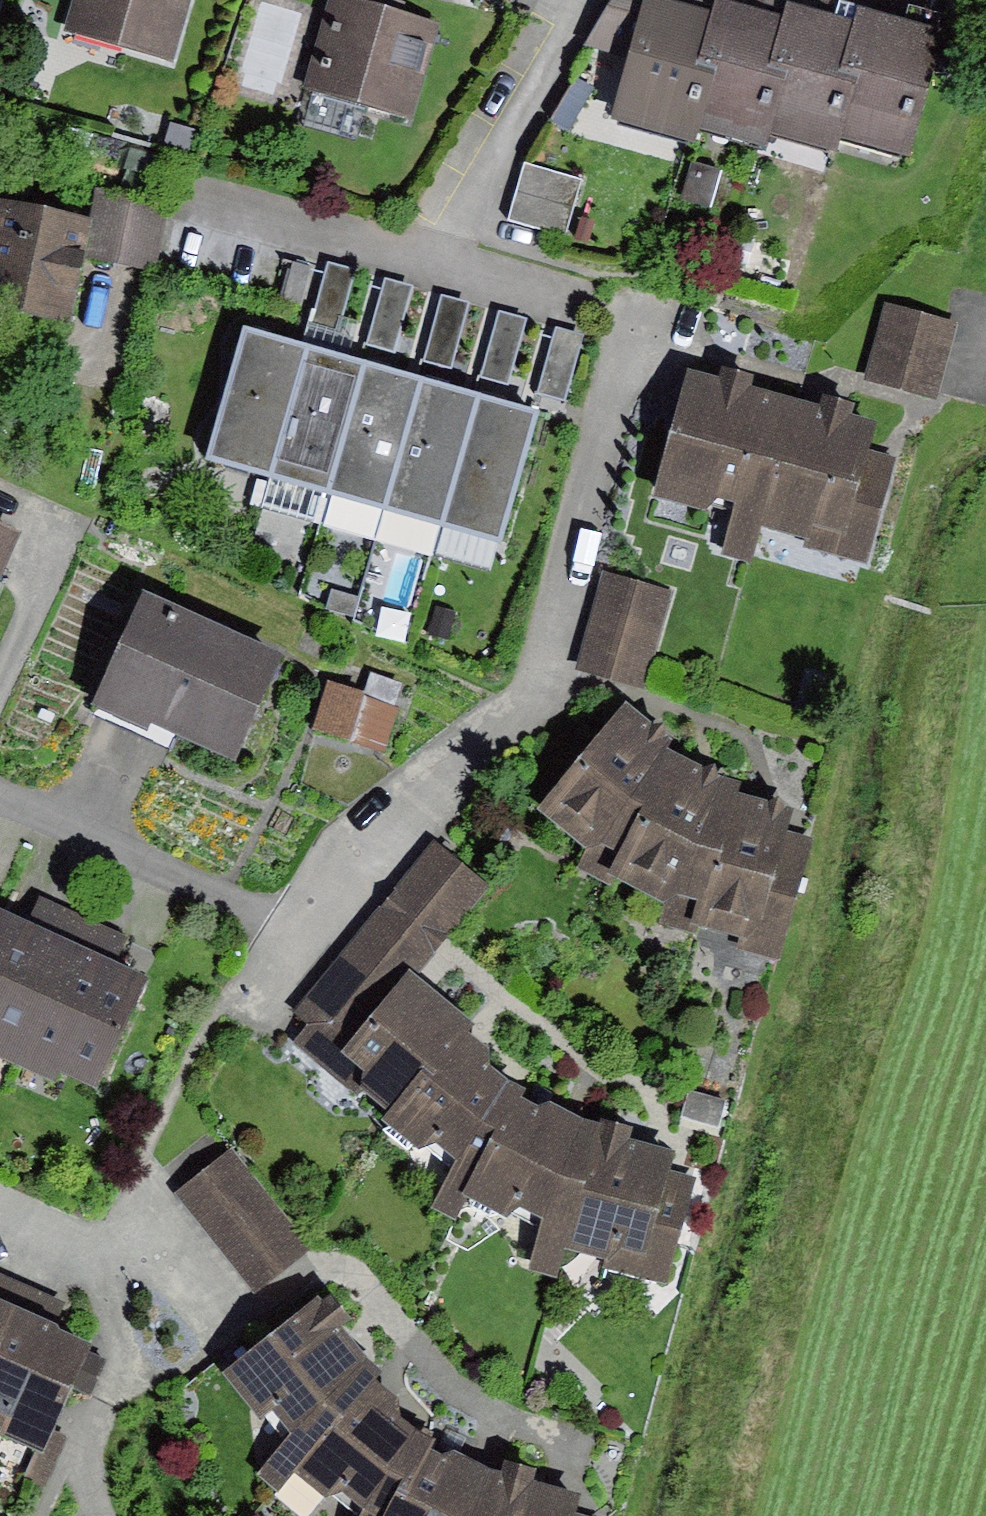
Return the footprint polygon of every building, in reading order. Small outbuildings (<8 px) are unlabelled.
[(78,42),(181,65),(196,0),(88,0),(78,42)] [(592,45),(630,50),(607,124),(680,146),(684,128),(715,9),(678,0),(615,0),(592,45)] [(438,33),(326,3),(300,99),(412,129),(438,33)] [(871,25),(796,6),(790,28),(762,138),(837,158),(840,145),(871,25)] [(790,28),(715,9),(684,128),(759,148),(762,138),(790,28)] [(873,16),(871,25),(840,145),(913,164),(946,35),(873,16)] [(720,168),(691,160),(680,203),(708,211),(720,168)] [(524,162),(507,217),(563,234),(580,180),(524,162)] [(155,277),(171,206),(102,190),(95,223),(86,261),(155,277)] [(0,203),(0,314),(72,328),(86,261),(95,223),(0,203)] [(328,261),(309,320),(337,330),(356,270),(328,261)] [(414,285),(385,277),(366,344),(395,352),(414,285)] [(469,302),(440,294),(423,360),(452,368),(469,302)] [(881,305),(862,378),(938,398),(957,324),(881,305)] [(528,317),(500,309),(480,375),(508,383),(528,317)] [(586,336),(556,327),(537,392),(567,400),(586,336)] [(263,338),(245,333),(209,459),(271,478),(308,350),(263,338)] [(321,353),(308,350),(271,478),(324,494),(363,366),(321,353)] [(378,370),(363,366),(324,494),(387,512),(423,382),(378,370)] [(719,390),(691,382),(656,504),(711,519),(719,504),(737,508),(725,557),(751,563),(764,529),(796,407),(752,393),(755,379),(724,371),(719,390)] [(434,386),(423,382),(387,512),(441,528),(479,399),(434,386)] [(822,414),(796,407),(764,529),(809,541),(802,550),(869,567),(897,459),(868,452),(875,426),(849,420),(853,405),(826,398),(822,414)] [(491,403),(479,399),(441,528),(499,545),(537,416),(491,403)] [(0,525),(0,583),(22,535),(0,525)] [(669,588),(600,570),(574,668),(643,686),(669,588)] [(283,652),(142,593),(92,711),(233,770),(283,652)] [(400,708),(325,681),(307,730),(382,758),(400,708)] [(655,729),(627,708),(539,811),(586,850),(571,874),(605,886),(609,878),(668,752),(672,742),(655,729)] [(738,784),(668,752),(609,878),(662,903),(650,927),(695,939),(698,928),(734,793),(738,784)] [(734,793),(698,928),(740,939),(737,952),(778,963),(818,815),(734,793)] [(383,903),(295,1014),(309,1026),(370,1021),(408,974),(417,980),(443,950),(494,891),(431,844),(383,903)] [(70,946),(0,916),(0,1059),(17,1067),(70,946)] [(99,1089),(147,978),(70,946),(17,1067),(56,1086),(62,1073),(99,1089)] [(417,980),(408,974),(370,1021),(309,1026),(296,1045),(359,1097),(363,1092),(392,1116),(466,1035),(475,1026),(417,980)] [(456,1223),(468,1198),(522,1101),(527,1093),(489,1073),(490,1053),(466,1035),(392,1116),(383,1125),(418,1152),(437,1149),(458,1164),(430,1207),(456,1223)] [(729,1105),(687,1092),(680,1115),(722,1128),(729,1105)] [(565,1258),(601,1128),(552,1106),(539,1109),(522,1101),(468,1198),(511,1222),(522,1212),(543,1223),(527,1273),(560,1280),(565,1258)] [(633,1127),(604,1119),(601,1128),(565,1258),(667,1283),(695,1182),(670,1175),(675,1156),(630,1144),(633,1127)] [(312,1253),(233,1159),(185,1199),(264,1293),(312,1253)] [(316,1300),(226,1374),(282,1443),(260,1472),(277,1488),(291,1473),(377,1386),(389,1374),(346,1332),(358,1320),(332,1295),(322,1305),(316,1300)] [(3,1439),(47,1457),(74,1391),(92,1399),(107,1361),(90,1353),(91,1350),(54,1335),(56,1329),(0,1305),(0,1423),(3,1439)] [(377,1386),(291,1473),(322,1502),(339,1493),(365,1509),(362,1515),(394,1515),(430,1452),(435,1444),(401,1420),(397,1403),(377,1386)] [(430,1452),(394,1515),(491,1515),(501,1478),(452,1450),(447,1461),(430,1452)] [(501,1478),(491,1515),(577,1515),(582,1498),(534,1485),(537,1471),(505,1463),(501,1478)]
